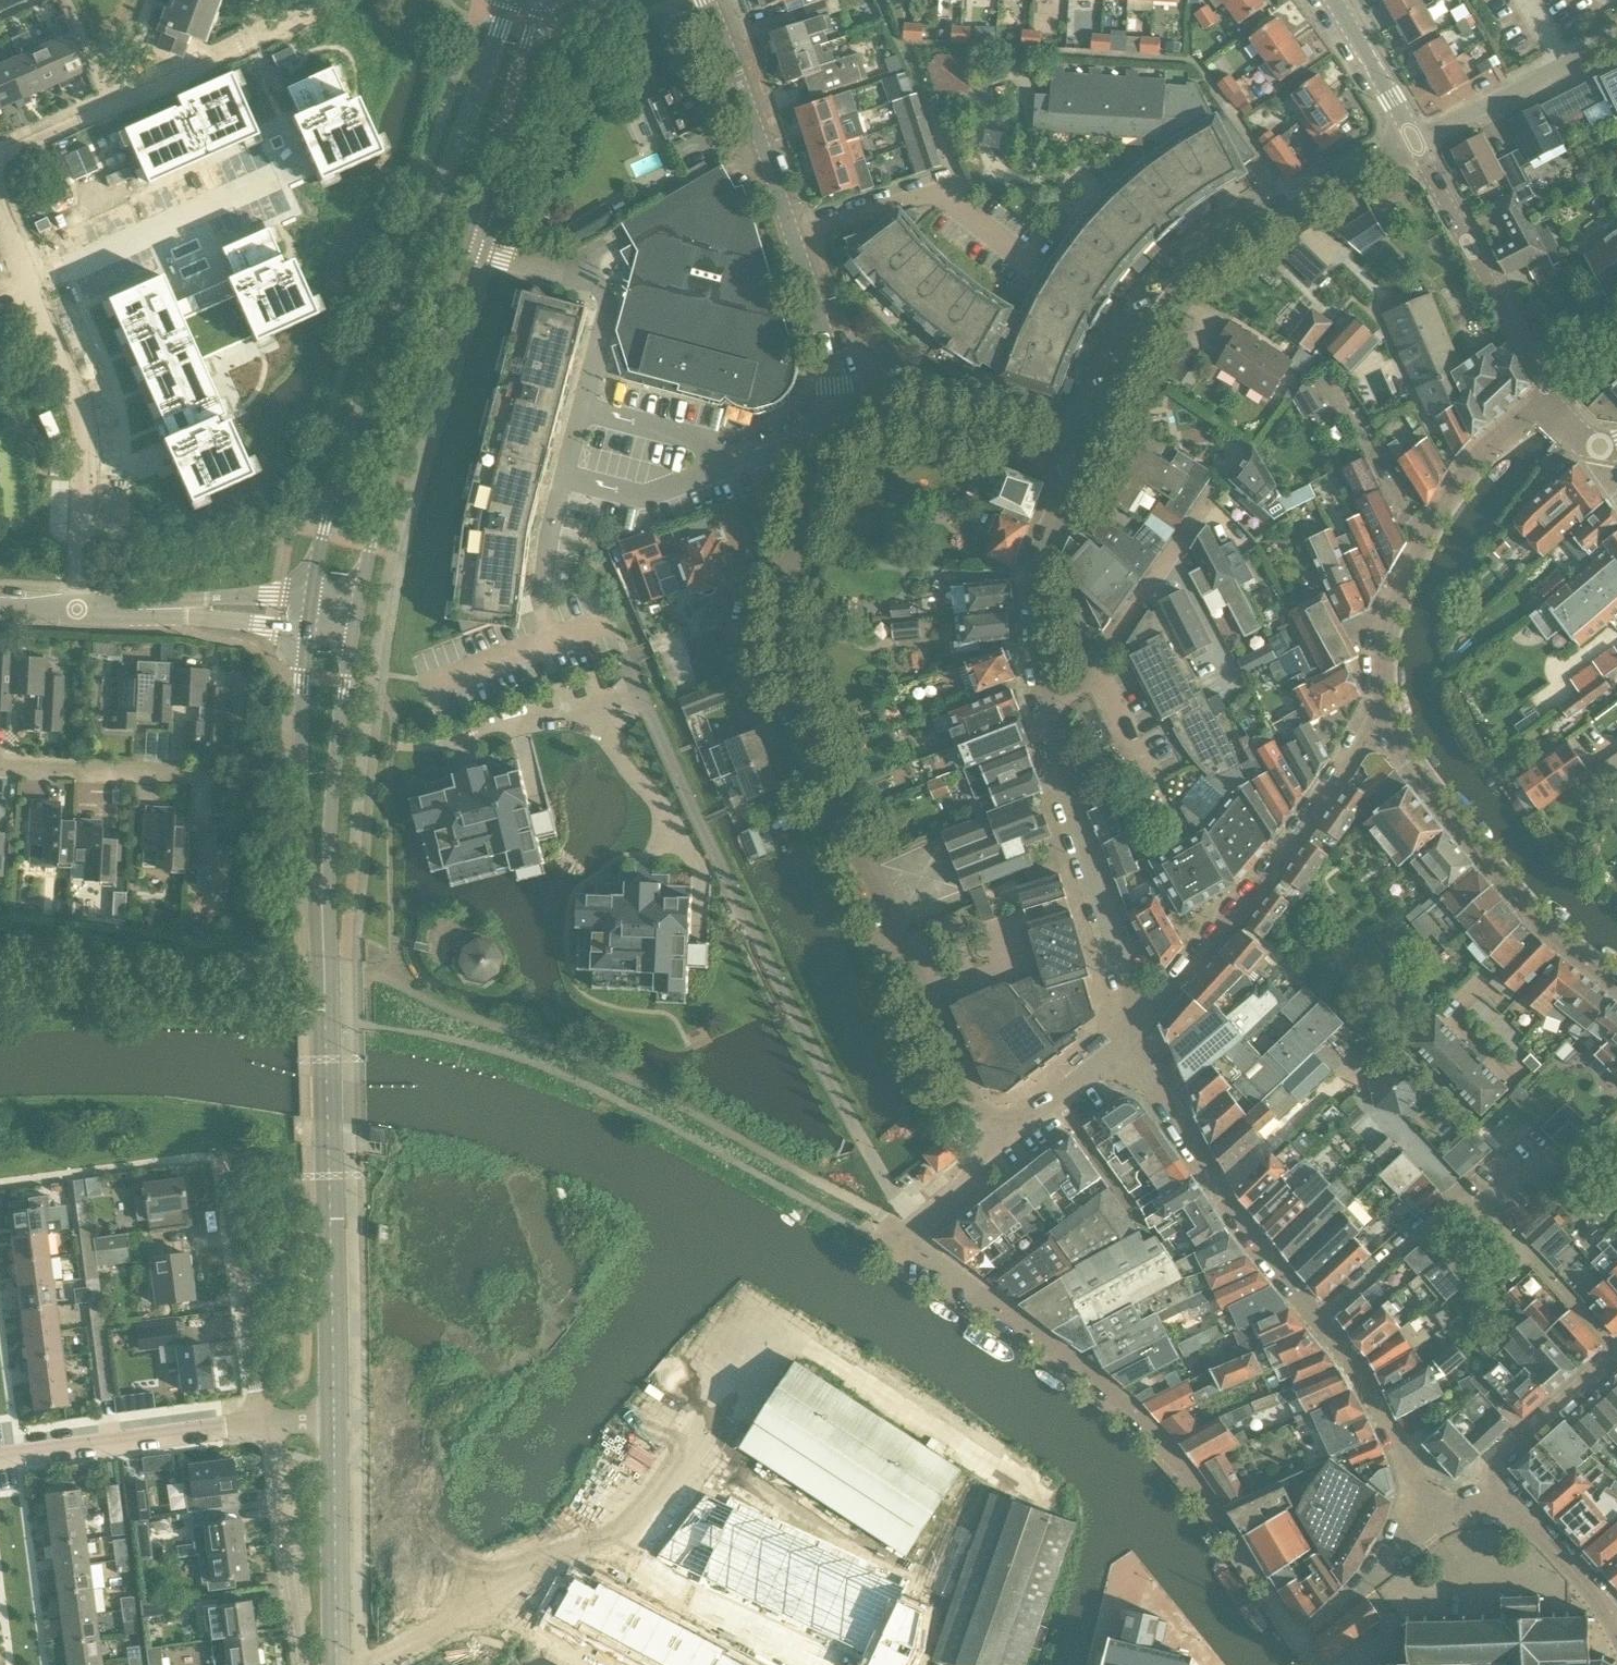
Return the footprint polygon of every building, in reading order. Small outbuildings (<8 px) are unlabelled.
[(171,12),(165,10),(157,31),(163,34),(158,48),(181,57),(189,36),(204,42),(204,41),(200,39),(204,28),(208,29),(215,12),(210,10),(214,0),(176,0),(171,12)] [(763,8),(788,0),(760,0),(763,8)] [(772,34),(780,58),(824,45),(831,42),(828,32),(833,30),(828,15),(840,11),(836,0),(829,0),(818,4),(804,9),(809,21),(772,34)] [(804,9),(818,4),(829,0),(801,0),(804,9)] [(1225,4),(1240,25),(1268,5),(1264,0),(1230,0),(1225,4)] [(1425,7),(1421,0),(1385,0),(1384,1),(1397,23),(1425,7)] [(1458,22),(1471,15),(1466,5),(1452,13),(1458,22)] [(1201,21),(1212,13),(1207,7),(1197,13),(1201,21)] [(1425,7),(1397,23),(1410,45),(1432,33),(1438,29),(1431,19),(1425,7)] [(59,33),(46,39),(48,43),(67,86),(75,83),(72,77),(87,71),(62,16),(61,13),(52,17),(53,20),(59,33)] [(1212,13),(1201,21),(1207,29),(1217,22),(1212,13)] [(1471,15),(1458,22),(1466,36),(1476,30),(1475,29),(1478,27),(1471,15)] [(1266,60),(1293,40),(1278,19),(1251,39),(1266,60)] [(912,40),(913,26),(904,25),(904,39),(912,40)] [(913,26),(912,40),(922,40),(923,26),(913,26)] [(960,43),(961,28),(953,28),(952,42),(960,43)] [(961,28),(960,43),(970,43),(971,29),(961,28)] [(27,31),(19,35),(43,90),(58,84),(60,89),(67,86),(48,43),(46,39),(33,45),(27,31)] [(1031,47),(1031,32),(1023,32),(1022,46),(1031,47)] [(1031,32),(1031,47),(1040,47),(1041,33),(1031,32)] [(644,56),(666,46),(661,34),(639,43),(644,56)] [(18,56),(5,62),(24,105),(31,102),(29,97),(43,90),(19,35),(11,39),(18,56)] [(1100,51),(1101,36),(1092,36),(1091,50),(1100,51)] [(1101,36),(1100,51),(1110,51),(1111,37),(1101,36)] [(1415,54),(1428,77),(1456,60),(1443,37),(1432,44),(1415,54)] [(1148,53),(1149,39),(1141,38),(1140,53),(1148,53)] [(1149,39),(1148,53),(1159,54),(1160,40),(1149,39)] [(1293,40),(1266,60),(1282,82),(1309,62),(1293,40)] [(824,45),(780,58),(788,83),(805,77),(812,97),(867,79),(858,53),(832,62),(829,51),(826,52),(824,45)] [(278,68),(296,60),(297,59),(297,58),(292,48),(291,47),(291,48),(272,56),(272,57),(272,58),(276,67),(276,68),(277,68),(278,68)] [(963,79),(972,79),(974,58),(938,56),(929,69),(942,102),(962,94),(958,85),(950,80),(955,73),(963,79)] [(1441,99),(1469,83),(1456,60),(1428,77),(1431,83),(1441,99)] [(1482,75),(1493,69),(1489,61),(1478,68),(1482,75)] [(0,110),(15,103),(17,109),(24,105),(5,62),(0,64),(0,110)] [(1033,296),(1029,303),(1023,315),(1009,308),(979,288),(951,266),(926,241),(902,213),(869,239),(866,234),(867,234),(866,232),(845,240),(846,241),(847,241),(851,252),(847,254),(877,289),(880,286),(909,314),(941,339),(938,343),(977,368),(980,362),(1001,374),(999,376),(1060,395),(1073,360),(1088,328),(1092,330),(1112,297),(1109,294),(1130,266),(1154,241),(1157,244),(1186,218),(1183,214),(1213,193),(1244,175),(1241,168),(1256,157),(1224,112),(1215,118),(1203,95),(1197,83),(1187,83),(1187,86),(1166,85),(1166,74),(1165,74),(1165,81),(1138,79),(1139,72),(1126,72),(1126,78),(1101,77),(1102,70),(1089,69),(1089,76),(1064,75),(1065,68),(1053,67),(1051,96),(1036,95),(1034,125),(1050,126),(1050,130),(1057,132),(1063,133),(1070,131),(1070,127),(1087,129),(1087,132),(1094,135),(1099,135),(1106,133),(1106,130),(1124,131),(1124,134),(1130,137),(1137,137),(1144,136),(1144,132),(1160,133),(1159,151),(1160,153),(1142,165),(1110,194),(1081,225),(1066,245),(1055,260),(1033,296)] [(1595,79),(1606,100),(1614,116),(1616,121),(1616,120),(1616,68),(1614,70),(1616,75),(1610,77),(1608,73),(1595,79)] [(331,69),(285,89),(295,110),(298,117),(290,120),(299,140),(301,143),(318,183),(319,183),(334,176),(374,158),(380,155),(374,140),(373,140),(356,101),(346,105),(344,100),(345,99),(338,85),(331,69)] [(897,76),(893,77),(900,98),(912,94),(914,93),(909,78),(907,78),(906,73),(904,74),(897,76)] [(1223,90),(1235,82),(1230,74),(1218,83),(1223,90)] [(174,109),(124,131),(148,186),(258,136),(231,75),(176,99),(181,109),(175,111),(174,109)] [(1306,116),(1334,96),(1319,76),(1292,95),(1306,116)] [(1595,79),(1539,107),(1550,127),(1554,125),(1584,111),(1592,127),(1614,116),(1606,100),(1595,79)] [(1235,82),(1223,90),(1229,98),(1241,89),(1235,82)] [(650,101),(661,127),(667,140),(679,135),(680,137),(705,126),(694,99),(697,95),(693,88),(689,88),(687,85),(650,101)] [(832,98),(797,110),(804,133),(829,125),(858,116),(857,113),(854,103),(850,92),(832,98)] [(911,122),(925,118),(917,94),(903,98),(911,122)] [(1349,117),(1334,96),(1306,116),(1300,121),(1322,152),(1344,136),(1337,126),(1349,117)] [(1246,99),(1238,105),(1245,116),(1253,110),(1246,99)] [(1500,160),(1497,162),(1505,175),(1504,176),(1513,193),(1514,193),(1515,193),(1521,205),(1535,197),(1529,185),(1532,183),(1523,166),(1564,144),(1558,132),(1554,125),(1550,127),(1539,107),(1539,106),(1510,122),(1525,152),(1502,164),(1500,160)] [(829,125),(804,133),(811,154),(823,151),(847,143),(843,130),(861,124),(858,116),(829,125)] [(926,119),(925,118),(911,122),(918,144),(932,139),(926,119)] [(1264,147),(1276,138),(1271,131),(1259,139),(1264,147)] [(1483,136),(1455,151),(1476,191),(1504,176),(1505,175),(1497,162),(1483,136)] [(1303,169),(1280,138),(1265,148),(1288,180),(1303,169)] [(941,167),(932,139),(918,144),(927,171),(941,167)] [(823,151),(811,154),(819,176),(854,164),(854,163),(847,143),(823,151)] [(854,164),(819,176),(826,198),(860,186),(862,192),(875,187),(866,159),(854,163),(854,164)] [(705,163),(683,176),(689,186),(710,173),(705,163)] [(796,355),(744,186),(736,188),(723,166),(710,173),(689,186),(622,224),(634,245),(621,252),(633,273),(618,332),(630,373),(680,386),(679,391),(721,403),(726,398),(729,401),(732,403),(735,405),(738,407),(742,408),(745,409),(749,410),(753,410),(756,410),(760,410),(764,409),(771,407),(774,406),(778,404),(781,402),(784,399),(786,397),(789,394),(791,391),(793,388),(794,384),(796,381),(797,377),(797,374),(798,370),(798,366),(798,363),(797,359),(796,355)] [(1514,241),(1493,252),(1505,275),(1527,266),(1548,256),(1537,234),(1521,205),(1515,193),(1494,204),(1514,241)] [(1337,232),(1360,253),(1385,237),(1370,211),(1368,213),(1337,232)] [(1548,256),(1527,266),(1534,280),(1555,269),(1554,267),(1565,261),(1562,255),(1548,228),(1537,234),(1548,256)] [(162,277),(107,301),(114,317),(120,329),(127,345),(136,365),(136,366),(143,382),(153,403),(160,419),(161,421),(169,439),(161,442),(170,462),(189,505),(190,504),(205,498),(251,477),(244,462),(244,461),(240,451),(227,422),(217,427),(215,421),(224,417),(217,401),(208,379),(201,365),(201,364),(199,361),(251,338),(254,344),(254,343),(270,337),(298,324),(304,321),(316,316),(315,316),(309,302),(309,300),(303,288),(291,261),(282,266),(279,261),(280,260),(274,245),(267,230),(221,250),(232,276),(233,278),(226,281),(233,297),(203,310),(181,320),(175,307),(175,306),(174,304),(162,277)] [(1586,255),(1611,302),(1616,298),(1616,232),(1586,255)] [(468,520),(455,622),(462,623),(466,634),(467,636),(493,626),(520,629),(522,616),(523,615),(522,612),(526,578),(531,537),(533,526),(537,514),(544,486),(553,451),(561,417),(576,359),(578,352),(589,309),(584,308),(575,306),(553,300),(551,298),(546,294),(538,288),(537,289),(538,289),(534,293),(533,295),(526,293),(468,520)] [(1451,373),(1463,365),(1454,348),(1433,298),(1432,298),(1383,318),(1412,376),(1432,415),(1434,419),(1439,419),(1458,456),(1472,439),(1474,437),(1457,404),(1464,396),(1451,373)] [(1313,312),(1294,338),(1311,350),(1317,342),(1331,325),(1331,324),(1327,322),(1313,312)] [(1372,335),(1355,318),(1324,349),(1342,366),(1372,335)] [(1288,366),(1291,362),(1230,323),(1220,338),(1231,345),(1218,366),(1269,397),(1288,366)] [(1457,404),(1474,437),(1532,386),(1508,343),(1496,349),(1492,344),(1463,365),(1451,373),(1464,396),(1457,404)] [(1291,362),(1288,366),(1305,377),(1316,359),(1299,349),(1291,362)] [(35,367),(39,377),(49,373),(45,363),(35,367)] [(1305,417),(1323,406),(1308,380),(1295,400),(1305,417)] [(1414,450),(1439,489),(1449,470),(1432,444),(1422,430),(1414,435),(1421,445),(1414,450)] [(1439,489),(1414,450),(1407,454),(1397,440),(1388,445),(1428,507),(1432,501),(1439,489)] [(1177,494),(1182,485),(1196,461),(1180,451),(1171,465),(1144,448),(1129,471),(1123,467),(1109,500),(1108,502),(1128,514),(1129,511),(1128,510),(1149,476),(1176,493),(1177,494)] [(1233,475),(1235,476),(1232,479),(1258,504),(1275,519),(1287,511),(1280,499),(1283,498),(1276,485),(1255,448),(1243,465),(1241,463),(1233,475)] [(1361,515),(1389,575),(1407,543),(1365,458),(1340,470),(1361,514),(1361,515)] [(1196,461),(1182,485),(1198,497),(1215,473),(1196,461)] [(1563,540),(1564,541),(1570,535),(1571,536),(1608,503),(1607,502),(1607,501),(1579,464),(1555,485),(1553,483),(1526,506),(1515,522),(1517,529),(1543,558),(1563,540)] [(1011,513),(1031,521),(1039,500),(1045,484),(1044,484),(1007,469),(993,506),(1011,513)] [(1166,508),(1182,520),(1198,497),(1182,485),(1177,494),(1176,493),(1166,508)] [(1608,503),(1571,536),(1563,543),(1582,565),(1590,557),(1595,563),(1608,552),(1603,545),(1616,535),(1616,516),(1608,503)] [(1151,517),(1174,532),(1182,520),(1166,508),(1160,504),(1151,517)] [(1031,521),(1011,513),(1008,520),(1002,517),(1002,519),(997,517),(989,536),(994,538),(987,557),(989,557),(983,571),(1002,574),(1007,563),(1013,566),(1031,521)] [(1361,515),(1361,514),(1346,521),(1350,531),(1352,531),(1379,593),(1389,575),(1361,515)] [(1174,532),(1151,517),(1145,525),(1165,544),(1174,532)] [(1129,545),(1133,539),(1100,519),(1093,536),(1095,536),(1094,537),(1096,539),(1105,547),(1117,559),(1129,545)] [(1136,536),(1157,557),(1165,544),(1145,525),(1136,536)] [(1201,567),(1189,573),(1202,597),(1217,589),(1226,606),(1229,605),(1245,636),(1245,637),(1262,629),(1234,576),(1229,566),(1222,552),(1220,548),(1208,525),(1207,525),(1190,549),(1192,549),(1201,567)] [(1337,538),(1332,528),(1305,541),(1345,622),(1368,612),(1369,610),(1337,538)] [(1352,531),(1350,531),(1337,538),(1369,610),(1379,593),(1352,531)] [(662,558),(653,532),(621,543),(643,604),(664,596),(651,562),(662,558)] [(683,543),(687,554),(680,557),(691,589),(697,587),(699,593),(703,592),(707,595),(714,593),(717,588),(736,581),(722,541),(718,543),(714,532),(683,543)] [(1608,552),(1616,564),(1616,535),(1603,545),(1608,552)] [(1157,557),(1136,536),(1133,539),(1134,539),(1129,545),(1149,568),(1157,557)] [(1117,559),(1105,547),(1100,552),(1091,543),(1084,550),(1070,537),(1062,554),(1069,567),(1064,572),(1079,586),(1103,633),(1140,581),(1117,559)] [(1501,537),(1489,548),(1499,558),(1511,548),(1501,537)] [(1234,541),(1220,548),(1222,552),(1229,566),(1234,576),(1249,568),(1234,541)] [(1149,568),(1129,545),(1117,559),(1140,581),(1141,580),(1140,580),(1141,579),(1149,568)] [(1548,603),(1532,616),(1549,638),(1565,626),(1580,646),(1616,615),(1616,564),(1608,552),(1595,563),(1569,585),(1548,603)] [(1539,592),(1548,603),(1569,585),(1560,574),(1539,592)] [(1011,581),(967,586),(970,613),(1008,610),(1014,609),(1011,581)] [(1172,598),(1159,605),(1160,608),(1185,656),(1191,653),(1204,646),(1205,646),(1211,643),(1184,592),(1172,598)] [(1299,608),(1291,612),(1302,635),(1315,659),(1351,640),(1342,624),(1326,594),(1299,608)] [(892,620),(913,618),(911,603),(891,605),(892,620)] [(1135,632),(1128,642),(1131,645),(1136,654),(1130,656),(1163,720),(1174,715),(1179,725),(1173,729),(1178,739),(1185,749),(1192,759),(1200,768),(1209,776),(1206,780),(1202,777),(1181,802),(1185,805),(1182,809),(1197,836),(1152,862),(1177,906),(1173,909),(1174,912),(1179,909),(1182,915),(1237,883),(1269,847),(1280,830),(1271,816),(1256,795),(1253,791),(1249,781),(1241,766),(1216,716),(1211,708),(1207,700),(1202,690),(1198,692),(1194,694),(1188,683),(1193,681),(1197,679),(1185,656),(1160,608),(1153,612),(1149,610),(1135,632)] [(970,613),(960,614),(963,645),(969,644),(969,651),(981,650),(980,643),(1000,641),(1011,640),(1008,610),(970,613)] [(715,616),(663,634),(672,659),(724,641),(715,616)] [(893,624),(894,640),(921,638),(920,621),(893,624)] [(1283,633),(1269,640),(1279,657),(1292,650),(1283,633)] [(1292,650),(1279,657),(1280,659),(1279,659),(1289,679),(1290,681),(1291,681),(1304,674),(1305,675),(1308,681),(1309,683),(1310,682),(1326,674),(1342,706),(1361,695),(1346,664),(1359,657),(1360,657),(1354,647),(1351,640),(1315,659),(1319,666),(1319,667),(1318,667),(1311,671),(1299,646),(1292,650)] [(724,641),(672,659),(681,684),(732,666),(724,641)] [(1085,651),(1075,644),(1071,650),(1066,656),(1075,663),(1076,664),(1085,651)] [(1615,648),(1593,664),(1603,677),(1616,667),(1616,651),(1615,648)] [(10,676),(11,659),(12,659),(12,650),(0,650),(0,712),(8,712),(9,696),(10,676)] [(1004,651),(966,665),(971,676),(978,694),(988,690),(1007,682),(1009,682),(1015,679),(1008,662),(1009,662),(1004,651)] [(1257,670),(1249,655),(1238,661),(1246,676),(1257,670)] [(10,676),(9,696),(39,697),(38,713),(25,713),(24,730),(60,732),(63,678),(45,677),(46,660),(12,659),(11,659),(10,676)] [(172,664),(137,662),(136,677),(119,676),(117,710),(108,710),(107,728),(134,729),(135,722),(170,723),(170,706),(172,671),(172,664)] [(1603,677),(1593,664),(1570,682),(1580,695),(1603,677)] [(222,743),(224,690),(206,689),(207,672),(172,671),(170,706),(199,707),(199,724),(186,723),(185,741),(222,743)] [(1291,681),(1290,681),(1294,691),(1293,691),(1301,706),(1311,724),(1342,706),(1326,674),(1310,682),(1309,683),(1308,681),(1305,675),(1304,674),(1291,681)] [(1580,695),(1561,709),(1568,719),(1611,688),(1603,677),(1580,695)] [(687,717),(688,716),(736,697),(734,694),(729,680),(681,699),(680,700),(687,717)] [(991,698),(952,713),(958,729),(954,730),(952,731),(957,744),(998,728),(1018,720),(1014,712),(1020,710),(1012,690),(1010,691),(1007,682),(988,690),(991,698)] [(1219,694),(1207,700),(1211,708),(1223,702),(1219,694)] [(1223,702),(1211,708),(1216,716),(1228,710),(1223,702)] [(1295,740),(1280,748),(1287,763),(1298,782),(1305,794),(1316,778),(1330,759),(1311,724),(1301,706),(1283,716),(1295,740)] [(957,744),(956,745),(965,769),(968,768),(1006,753),(1026,745),(1029,744),(1020,719),(1018,720),(998,728),(957,744)] [(729,743),(711,750),(722,778),(736,772),(740,771),(763,762),(769,760),(758,732),(729,743)] [(1265,749),(1258,753),(1258,754),(1268,771),(1276,787),(1285,803),(1292,813),(1305,794),(1298,782),(1287,763),(1280,748),(1272,733),(1271,732),(1259,738),(1260,739),(1265,749)] [(1248,734),(1238,739),(1243,749),(1253,743),(1248,734)] [(1541,811),(1591,774),(1567,742),(1517,778),(1541,811)] [(1241,766),(1249,781),(1253,791),(1256,795),(1271,816),(1280,830),(1292,813),(1285,803),(1276,787),(1268,771),(1258,754),(1258,753),(1253,743),(1243,749),(1249,759),(1250,760),(1241,766)] [(968,768),(965,769),(976,799),(991,792),(997,806),(1025,795),(1026,798),(1043,791),(1026,745),(1006,753),(968,768)] [(426,796),(412,800),(413,802),(420,829),(421,831),(420,831),(421,834),(423,833),(428,854),(433,873),(447,869),(452,887),(463,884),(513,871),(514,872),(516,871),(516,870),(542,864),(545,864),(543,855),(540,843),(531,809),(530,805),(530,803),(529,803),(522,774),(522,771),(521,771),(518,759),(496,765),(493,755),(478,759),(475,748),(474,748),(458,752),(456,753),(459,761),(459,763),(446,767),(444,767),(447,778),(446,778),(425,783),(428,795),(426,796)] [(1335,803),(1353,817),(1368,795),(1375,788),(1395,770),(1386,760),(1384,757),(1381,755),(1379,755),(1376,754),(1373,754),(1371,755),(1368,756),(1361,766),(1365,768),(1365,771),(1366,774),(1370,777),(1362,786),(1364,789),(1362,792),(1349,783),(1336,803),(1335,803)] [(745,786),(729,792),(734,804),(750,798),(750,799),(779,788),(769,760),(763,762),(740,771),(745,786)] [(1432,841),(1445,831),(1431,815),(1410,787),(1409,787),(1395,770),(1375,788),(1387,803),(1364,821),(1399,864),(1416,850),(1418,853),(1432,841)] [(946,777),(929,783),(934,796),(951,790),(946,777)] [(990,815),(945,833),(967,890),(969,889),(1032,864),(1025,846),(1051,836),(1043,816),(1035,819),(1026,798),(1025,795),(997,806),(998,808),(989,812),(990,815)] [(74,823),(73,823),(60,822),(61,810),(46,809),(47,800),(32,800),(29,861),(71,863),(70,879),(71,879),(74,823)] [(1335,803),(1313,835),(1331,849),(1353,817),(1335,803)] [(1102,845),(1124,834),(1128,833),(1126,829),(1121,830),(1111,804),(1086,814),(1102,845)] [(187,829),(173,828),(174,816),(160,815),(160,807),(145,806),(143,849),(157,850),(156,868),(185,869),(185,867),(187,829)] [(74,823),(71,879),(113,881),(116,841),(101,840),(101,829),(88,829),(89,819),(74,818),(73,823),(74,823)] [(187,829),(185,867),(185,869),(184,885),(227,887),(229,847),(215,846),(216,835),(202,834),(202,825),(187,824),(187,829)] [(769,853),(759,826),(743,832),(753,859),(769,853)] [(1419,902),(1404,914),(1412,924),(1423,915),(1432,908),(1458,886),(1454,881),(1474,866),(1474,865),(1445,831),(1432,841),(1418,853),(1420,855),(1413,861),(1432,884),(1437,890),(1432,895),(1420,904),(1419,902)] [(1124,834),(1102,845),(1103,846),(1116,878),(1116,880),(1139,871),(1124,834)] [(1313,835),(1296,858),(1315,872),(1331,849),(1313,835)] [(1296,858),(1276,887),(1292,900),(1290,902),(1296,906),(1311,885),(1308,883),(1315,872),(1296,858)] [(592,989),(687,991),(692,886),(670,885),(671,874),(654,873),(655,862),(635,861),(634,872),(619,872),(619,883),(596,882),(595,894),(580,893),(579,924),(581,924),(578,970),(592,971),(592,989)] [(1423,915),(1412,924),(1423,937),(1429,932),(1432,934),(1446,952),(1461,939),(1477,924),(1503,901),(1474,866),(1454,881),(1458,886),(1432,908),(1423,915)] [(1167,916),(1156,897),(1162,893),(1148,868),(1139,871),(1116,880),(1128,915),(1159,967),(1166,968),(1184,946),(1183,945),(1167,916)] [(1060,875),(1038,881),(1017,887),(1024,910),(1067,898),(1060,875)] [(971,890),(982,918),(995,913),(985,885),(971,890)] [(1274,891),(1247,926),(1263,937),(1290,902),(1292,900),(1276,887),(1274,891)] [(1477,924),(1461,939),(1482,965),(1523,925),(1503,901),(1477,924)] [(951,1007),(958,1024),(988,1090),(990,1089),(1005,1093),(1006,1095),(1078,1041),(1073,1034),(1086,1024),(1096,1016),(1085,979),(1090,977),(1071,911),(1028,923),(1043,973),(1012,987),(1011,986),(1009,985),(1007,984),(1005,984),(1004,984),(1001,985),(995,988),(951,1007)] [(1523,925),(1482,965),(1483,965),(1494,974),(1533,934),(1523,925)] [(1220,953),(1220,954),(1246,975),(1249,977),(1250,977),(1256,983),(1258,985),(1258,986),(1261,989),(1270,981),(1273,984),(1282,974),(1263,959),(1265,956),(1269,952),(1241,930),(1220,953)] [(1533,934),(1494,974),(1519,994),(1559,955),(1536,936),(1533,934)] [(491,944),(476,941),(477,949),(469,954),(467,963),(472,971),(481,973),(489,968),(491,959),(499,957),(491,944)] [(1161,1024),(1160,1024),(1170,1047),(1196,1024),(1202,1018),(1216,1005),(1224,1014),(1232,1007),(1256,987),(1249,978),(1249,977),(1246,975),(1220,954),(1161,1024)] [(1559,955),(1519,994),(1546,1016),(1547,1015),(1555,1005),(1583,975),(1578,971),(1563,959),(1559,955)] [(1555,1005),(1547,1015),(1563,1021),(1568,1015),(1578,1023),(1579,1024),(1571,1033),(1579,1039),(1587,1030),(1594,1024),(1615,1000),(1583,975),(1555,1005)] [(1196,1024),(1170,1047),(1172,1049),(1187,1086),(1207,1069),(1239,1044),(1244,1039),(1246,1038),(1249,1041),(1268,1024),(1283,1010),(1291,1003),(1273,984),(1270,981),(1261,989),(1258,986),(1256,987),(1232,1007),(1224,1014),(1216,1005),(1202,1018),(1196,1024)] [(1207,1069),(1187,1086),(1196,1117),(1212,1148),(1250,1111),(1290,1074),(1312,1054),(1342,1025),(1344,1024),(1345,1022),(1323,999),(1321,1001),(1308,987),(1291,1002),(1291,1003),(1283,1010),(1295,1024),(1296,1025),(1263,1057),(1249,1041),(1246,1038),(1244,1039),(1239,1044),(1207,1069)] [(1587,1030),(1598,1041),(1610,1053),(1616,1059),(1616,1002),(1615,1000),(1594,1024),(1587,1030)] [(1509,1089),(1444,1024),(1436,1016),(1431,1021),(1429,1024),(1409,1044),(1432,1066),(1481,1116),(1509,1089)] [(1579,1039),(1586,1047),(1612,1071),(1616,1076),(1616,1059),(1610,1053),(1598,1041),(1587,1030),(1579,1039)] [(1567,1042),(1556,1053),(1568,1064),(1578,1053),(1567,1042)] [(1250,1111),(1212,1148),(1225,1173),(1264,1138),(1260,1132),(1277,1117),(1279,1120),(1299,1102),(1300,1103),(1331,1074),(1312,1054),(1290,1074),(1250,1111)] [(1535,1072),(1542,1066),(1531,1055),(1524,1061),(1535,1072)] [(1416,1069),(1388,1061),(1368,1080),(1375,1108),(1402,1117),(1422,1097),(1416,1069)] [(1349,1116),(1359,1106),(1350,1098),(1341,1107),(1349,1116)] [(1098,1148),(1146,1112),(1141,1105),(1135,1100),(1128,1099),(1121,1101),(1114,1106),(1114,1107),(1084,1127),(1098,1148)] [(1366,1114),(1359,1106),(1349,1116),(1356,1123),(1366,1114)] [(1567,1107),(1543,1131),(1570,1157),(1570,1156),(1588,1138),(1593,1133),(1567,1107)] [(1102,1154),(1105,1157),(1108,1162),(1116,1157),(1114,1153),(1114,1146),(1123,1140),(1129,1148),(1158,1129),(1146,1112),(1098,1148),(1102,1154)] [(369,1142),(374,1143),(386,1145),(385,1129),(369,1127),(369,1142)] [(1119,1178),(1170,1144),(1158,1129),(1129,1148),(1136,1158),(1135,1158),(1133,1159),(1123,1166),(1116,1157),(1108,1162),(1111,1167),(1119,1178)] [(1369,1148),(1378,1158),(1392,1143),(1383,1135),(1369,1148)] [(1051,1152),(1050,1153),(1052,1156),(1053,1155),(1060,1163),(1073,1179),(1062,1187),(1071,1199),(1101,1177),(1072,1136),(1051,1152)] [(1588,1138),(1570,1156),(1582,1168),(1599,1150),(1589,1140),(1589,1139),(1588,1138)] [(962,1154),(955,1145),(951,1139),(928,1156),(939,1172),(962,1154)] [(1151,1180),(1182,1160),(1170,1144),(1119,1178),(1129,1193),(1139,1186),(1140,1186),(1141,1185),(1136,1178),(1137,1172),(1143,1168),(1151,1180)] [(1297,1165),(1304,1159),(1290,1144),(1276,1158),(1272,1154),(1234,1191),(1248,1210),(1280,1177),(1282,1178),(1297,1165)] [(1046,1155),(1030,1168),(1051,1196),(1056,1192),(1062,1187),(1073,1179),(1060,1163),(1053,1155),(1052,1156),(1050,1153),(1051,1152),(1046,1155)] [(1402,1155),(1384,1171),(1385,1171),(1396,1183),(1401,1179),(1405,1183),(1408,1186),(1409,1187),(1407,1188),(1407,1189),(1408,1189),(1424,1174),(1403,1153),(1402,1155)] [(1311,1178),(1318,1173),(1318,1172),(1317,1173),(1304,1159),(1297,1165),(1282,1178),(1280,1177),(1248,1210),(1260,1226),(1278,1207),(1292,1194),(1293,1193),(1300,1187),(1311,1178)] [(1153,1200),(1193,1176),(1182,1160),(1151,1180),(1156,1188),(1136,1202),(1140,1209),(1153,1200)] [(1015,1180),(1014,1180),(1035,1209),(1036,1211),(1045,1204),(1058,1221),(1065,1216),(1051,1196),(1030,1168),(1026,1171),(1021,1170),(1015,1174),(1015,1180)] [(933,1177),(927,1170),(919,1176),(924,1183),(933,1177)] [(1574,1204),(1596,1183),(1583,1170),(1561,1190),(1574,1204)] [(1304,1212),(1327,1189),(1326,1189),(1330,1186),(1318,1173),(1311,1178),(1300,1187),(1293,1193),(1292,1194),(1278,1207),(1260,1226),(1266,1234),(1267,1234),(1274,1243),(1304,1212)] [(1424,1174),(1408,1189),(1416,1199),(1413,1202),(1421,1212),(1442,1194),(1424,1174)] [(1612,1175),(1600,1186),(1616,1204),(1616,1180),(1612,1175)] [(1153,1200),(1160,1211),(1146,1220),(1149,1228),(1155,1226),(1160,1233),(1173,1224),(1176,1227),(1180,1224),(1173,1213),(1204,1196),(1193,1176),(1153,1200)] [(144,1195),(133,1197),(136,1223),(147,1221),(149,1233),(188,1228),(186,1209),(182,1178),(143,1184),(144,1195)] [(85,1179),(73,1181),(76,1203),(88,1202),(85,1179)] [(1014,1180),(998,1193),(1011,1212),(1032,1241),(1042,1234),(1034,1224),(1032,1226),(1025,1217),(1035,1209),(1014,1180)] [(1139,1186),(1129,1193),(1133,1199),(1144,1192),(1140,1186),(1139,1186)] [(1197,1295),(1192,1286),(1189,1277),(1195,1275),(1190,1266),(1186,1257),(1183,1259),(1174,1264),(1168,1253),(1161,1244),(1156,1236),(1144,1242),(1137,1230),(1108,1188),(1079,1210),(1078,1210),(1072,1215),(1051,1231),(1078,1269),(1023,1309),(1044,1325),(1083,1354),(1088,1351),(1091,1356),(1088,1357),(1103,1369),(1168,1336),(1162,1324),(1158,1316),(1174,1307),(1197,1295)] [(1323,1228),(1345,1207),(1327,1189),(1304,1212),(1274,1243),(1289,1263),(1323,1228)] [(998,1193),(980,1206),(1004,1236),(1007,1240),(1011,1245),(1019,1239),(1025,1247),(1032,1241),(1011,1212),(998,1193)] [(1205,1195),(1204,1196),(1173,1213),(1180,1224),(1180,1230),(1182,1229),(1187,1234),(1188,1233),(1193,1240),(1200,1250),(1230,1235),(1205,1195)] [(60,1231),(59,1219),(51,1220),(47,1196),(27,1198),(29,1209),(8,1212),(12,1237),(45,1233),(60,1231)] [(88,1202),(76,1203),(79,1228),(91,1227),(88,1202)] [(512,1204),(506,1213),(519,1219),(523,1210),(512,1204)] [(1073,1205),(1067,1209),(1072,1215),(1078,1210),(1073,1205)] [(980,1206),(957,1225),(983,1251),(995,1243),(998,1247),(1002,1244),(1007,1240),(1004,1236),(980,1206)] [(1326,1265),(1342,1249),(1354,1239),(1361,1232),(1362,1232),(1365,1229),(1347,1210),(1345,1207),(1323,1228),(1289,1263),(1306,1284),(1326,1265)] [(1527,1240),(1537,1251),(1561,1229),(1551,1218),(1527,1240)] [(1173,1224),(1160,1233),(1166,1241),(1169,1239),(1180,1230),(1180,1224),(1176,1227),(1173,1224)] [(957,1225),(935,1241),(977,1273),(984,1278),(997,1269),(983,1251),(957,1225)] [(91,1227),(79,1228),(82,1253),(94,1252),(93,1238),(91,1227)] [(420,1231),(417,1245),(426,1247),(431,1235),(420,1231)] [(1078,1269),(1051,1231),(987,1281),(1014,1302),(1023,1309),(1078,1269)] [(12,1237),(15,1262),(48,1257),(45,1233),(12,1237)] [(125,1234),(93,1238),(94,1252),(95,1253),(127,1249),(125,1234)] [(431,1235),(426,1247),(437,1251),(441,1238),(431,1235)] [(1226,1264),(1246,1256),(1245,1256),(1230,1235),(1200,1250),(1186,1257),(1190,1266),(1195,1275),(1205,1272),(1226,1264)] [(494,1237),(489,1247),(501,1253),(506,1243),(494,1237)] [(1166,1241),(1161,1244),(1168,1253),(1174,1264),(1183,1259),(1176,1249),(1169,1239),(1166,1241)] [(1370,1255),(1354,1239),(1342,1249),(1326,1265),(1306,1284),(1307,1284),(1321,1301),(1358,1266),(1370,1255)] [(1605,1253),(1592,1264),(1606,1280),(1607,1279),(1616,1290),(1616,1252),(1616,1251),(1606,1240),(1599,1246),(1605,1253)] [(489,1247),(484,1256),(496,1262),(501,1253),(489,1247)] [(1419,1247),(1404,1259),(1417,1275),(1434,1264),(1419,1247)] [(127,1249),(95,1253),(96,1267),(129,1262),(127,1249)] [(94,1252),(82,1253),(85,1278),(98,1276),(96,1267),(95,1253),(94,1252)] [(155,1305),(193,1300),(187,1255),(149,1260),(155,1305)] [(1205,1272),(1195,1275),(1189,1277),(1192,1286),(1208,1281),(1211,1287),(1214,1293),(1259,1273),(1246,1256),(1226,1264),(1205,1272)] [(15,1262),(18,1286),(52,1282),(48,1257),(15,1262)] [(1436,1266),(1425,1276),(1447,1301),(1465,1286),(1456,1276),(1443,1260),(1436,1266)] [(1158,1316),(1162,1324),(1191,1310),(1192,1312),(1218,1299),(1223,1311),(1223,1312),(1250,1298),(1271,1287),(1259,1273),(1214,1293),(1211,1287),(1197,1295),(1174,1307),(1158,1316)] [(98,1276),(85,1278),(87,1288),(88,1302),(101,1301),(98,1276)] [(1415,1292),(1425,1285),(1419,1278),(1410,1285),(1415,1292)] [(1606,1280),(1591,1293),(1598,1301),(1590,1308),(1615,1336),(1616,1334),(1616,1290),(1607,1279),(1606,1280)] [(472,1280),(468,1289),(478,1295),(483,1286),(472,1280)] [(18,1286),(21,1311),(55,1307),(52,1282),(18,1286)] [(1256,1324),(1290,1310),(1271,1287),(1250,1298),(1223,1312),(1223,1311),(1215,1315),(1221,1325),(1228,1336),(1244,1329),(1256,1324)] [(1603,1346),(1570,1310),(1557,1322),(1536,1299),(1530,1305),(1514,1287),(1508,1293),(1524,1310),(1523,1311),(1530,1319),(1544,1335),(1552,1328),(1584,1363),(1603,1346)] [(468,1289),(463,1299),(473,1305),(478,1295),(468,1289)] [(1337,1318),(1336,1319),(1351,1337),(1385,1310),(1382,1308),(1395,1296),(1389,1289),(1371,1305),(1362,1296),(1361,1295),(1337,1318)] [(1385,1310),(1351,1337),(1366,1356),(1401,1328),(1392,1318),(1405,1307),(1395,1296),(1382,1308),(1385,1310)] [(101,1301),(88,1302),(92,1327),(104,1326),(101,1301)] [(21,1311),(25,1336),(58,1332),(55,1307),(21,1311)] [(1236,1334),(1240,1344),(1222,1351),(1227,1362),(1245,1356),(1254,1353),(1261,1350),(1275,1344),(1307,1330),(1290,1310),(1256,1324),(1244,1329),(1245,1331),(1236,1334)] [(1537,1381),(1550,1395),(1577,1370),(1544,1335),(1530,1319),(1505,1338),(1509,1342),(1504,1347),(1525,1367),(1537,1381)] [(1401,1328),(1366,1356),(1367,1357),(1376,1373),(1414,1349),(1426,1341),(1432,1337),(1425,1328),(1419,1333),(1409,1322),(1401,1328)] [(1221,1325),(1196,1336),(1199,1343),(1207,1340),(1209,1345),(1228,1336),(1221,1325)] [(104,1326),(92,1327),(95,1352),(108,1350),(104,1326)] [(174,1326),(138,1331),(140,1351),(158,1348),(160,1363),(179,1361),(183,1392),(211,1388),(205,1346),(178,1349),(178,1345),(177,1345),(174,1326)] [(1261,1350),(1254,1353),(1264,1373),(1275,1368),(1290,1362),(1323,1349),(1314,1337),(1307,1330),(1275,1344),(1261,1350)] [(25,1336),(28,1361),(61,1356),(58,1332),(25,1336)] [(1168,1336),(1103,1369),(1124,1388),(1180,1360),(1168,1336)] [(1196,1336),(1179,1345),(1184,1356),(1202,1348),(1209,1345),(1207,1340),(1199,1343),(1196,1336)] [(1414,1349),(1376,1373),(1386,1392),(1411,1376),(1427,1365),(1421,1355),(1431,1347),(1426,1341),(1414,1349)] [(1411,1376),(1386,1392),(1397,1419),(1432,1402),(1445,1395),(1433,1370),(1440,1365),(1447,1375),(1468,1359),(1457,1344),(1431,1363),(1427,1365),(1411,1376)] [(1319,1376),(1338,1368),(1323,1349),(1290,1362),(1275,1368),(1281,1381),(1292,1376),(1296,1385),(1319,1376)] [(108,1350),(95,1352),(98,1377),(111,1375),(108,1350)] [(1155,1397),(1143,1403),(1159,1421),(1185,1408),(1195,1404),(1202,1400),(1222,1390),(1264,1373),(1254,1353),(1245,1356),(1227,1362),(1210,1369),(1169,1390),(1160,1394),(1155,1397)] [(28,1361),(31,1385),(64,1381),(61,1356),(28,1361)] [(1480,1392),(1484,1396),(1494,1387),(1523,1418),(1550,1395),(1537,1381),(1525,1367),(1514,1377),(1500,1363),(1485,1377),(1480,1371),(1470,1381),(1480,1392)] [(1312,1412),(1353,1393),(1352,1392),(1338,1368),(1319,1376),(1296,1385),(1218,1417),(1202,1426),(1176,1440),(1198,1468),(1223,1454),(1239,1444),(1234,1436),(1226,1427),(1259,1412),(1283,1403),(1299,1396),(1307,1414),(1312,1412)] [(111,1375),(98,1377),(101,1402),(114,1400),(114,1398),(111,1375)] [(1597,1393),(1616,1414),(1616,1379),(1615,1377),(1607,1384),(1607,1385),(1597,1393)] [(68,1406),(64,1381),(31,1385),(34,1411),(68,1406)] [(1143,1403),(1155,1397),(1149,1387),(1134,1396),(1143,1403)] [(1484,1396),(1480,1392),(1423,1445),(1455,1480),(1482,1455),(1481,1454),(1512,1425),(1484,1396)] [(1353,1393),(1312,1412),(1333,1458),(1378,1439),(1367,1415),(1353,1393)] [(1582,1407),(1613,1441),(1614,1440),(1616,1444),(1616,1414),(1597,1393),(1587,1403),(1582,1407)] [(152,1394),(133,1396),(135,1411),(154,1409),(152,1394)] [(1582,1407),(1566,1422),(1589,1448),(1595,1455),(1603,1447),(1598,1441),(1603,1436),(1609,1444),(1613,1441),(1582,1407)] [(1202,1426),(1185,1408),(1159,1421),(1176,1440),(1202,1426)] [(1570,1476),(1586,1461),(1590,1458),(1562,1425),(1541,1443),(1570,1476)] [(1235,1436),(1234,1436),(1239,1444),(1249,1440),(1243,1431),(1235,1436)] [(1347,1471),(1349,1470),(1385,1456),(1378,1439),(1333,1458),(1330,1459),(1330,1460),(1347,1471)] [(1540,1502),(1570,1476),(1541,1443),(1511,1469),(1540,1502)] [(1245,1498),(1223,1454),(1198,1468),(1224,1507),(1226,1506),(1245,1498)] [(170,1469),(168,1455),(142,1459),(144,1473),(170,1469)] [(1385,1456),(1349,1470),(1347,1471),(1363,1484),(1391,1504),(1397,1492),(1390,1468),(1386,1458),(1385,1456)] [(1588,1490),(1590,1488),(1593,1485),(1592,1484),(1591,1485),(1584,1478),(1597,1467),(1602,1471),(1604,1466),(1590,1458),(1586,1461),(1570,1476),(1540,1502),(1552,1516),(1553,1517),(1588,1490)] [(231,1460),(182,1467),(186,1496),(188,1512),(194,1511),(210,1509),(220,1508),(218,1495),(219,1495),(235,1493),(233,1479),(231,1460)] [(1302,1499),(1296,1512),(1318,1551),(1342,1586),(1356,1572),(1366,1555),(1367,1555),(1376,1539),(1385,1522),(1391,1504),(1363,1484),(1347,1471),(1330,1460),(1301,1498),(1302,1499)] [(144,1481),(125,1484),(130,1520),(130,1521),(149,1519),(149,1517),(144,1481)] [(1292,1506),(1280,1482),(1245,1498),(1226,1506),(1224,1507),(1244,1536),(1287,1509),(1292,1506)] [(47,1494),(45,1494),(48,1521),(82,1516),(82,1515),(87,1515),(86,1506),(81,1507),(79,1490),(64,1492),(63,1485),(46,1488),(47,1494)] [(109,1513),(121,1511),(117,1485),(106,1486),(109,1513)] [(1593,1485),(1590,1488),(1588,1490),(1553,1517),(1582,1548),(1616,1517),(1616,1493),(1607,1487),(1602,1495),(1593,1485)] [(918,1648),(926,1611),(902,1600),(911,1579),(733,1494),(729,1502),(708,1492),(659,1554),(871,1663),(870,1664),(910,1664),(918,1648)] [(194,1511),(188,1512),(191,1527),(193,1544),(195,1555),(198,1555),(242,1548),(239,1520),(222,1522),(211,1523),(210,1509),(194,1511)] [(1287,1509),(1244,1536),(1269,1578),(1278,1591),(1299,1577),(1293,1568),(1292,1568),(1289,1564),(1310,1550),(1287,1509)] [(121,1511),(109,1513),(111,1523),(122,1521),(121,1511)] [(82,1516),(48,1521),(52,1545),(85,1541),(82,1516)] [(1586,1552),(1602,1570),(1616,1558),(1616,1523),(1586,1552)] [(115,1562),(127,1560),(125,1538),(112,1540),(115,1562)] [(85,1541),(52,1545),(55,1570),(88,1565),(85,1541)] [(193,1544),(176,1547),(178,1558),(195,1555),(193,1544)] [(242,1548),(198,1555),(202,1582),(207,1582),(208,1590),(220,1588),(235,1586),(234,1578),(246,1577),(242,1548)] [(1299,1577),(1278,1591),(1302,1626),(1320,1609),(1342,1586),(1318,1551),(1306,1559),(1315,1574),(1302,1582),(1299,1577)] [(1602,1570),(1616,1586),(1616,1558),(1602,1570)] [(127,1560),(115,1562),(116,1572),(129,1571),(127,1560)] [(88,1565),(55,1570),(58,1594),(92,1590),(88,1565)] [(561,1591),(551,1608),(560,1612),(558,1616),(579,1627),(582,1620),(598,1589),(577,1578),(568,1595),(561,1591)] [(598,1589),(582,1620),(604,1631),(624,1593),(603,1581),(598,1589)] [(92,1590),(58,1594),(61,1619),(95,1615),(92,1590)] [(141,1604),(151,1603),(149,1595),(146,1592),(139,1593),(141,1604)] [(624,1593),(604,1631),(624,1642),(644,1604),(624,1593)] [(1401,1624),(1401,1627),(1407,1627),(1408,1663),(1406,1664),(1407,1664),(1615,1664),(1616,1663),(1616,1662),(1615,1660),(1612,1663),(1605,1660),(1606,1655),(1602,1655),(1602,1659),(1591,1660),(1590,1622),(1594,1621),(1594,1618),(1590,1618),(1589,1618),(1588,1618),(1588,1612),(1585,1612),(1585,1618),(1570,1618),(1570,1612),(1569,1612),(1566,1612),(1566,1618),(1556,1619),(1556,1613),(1553,1613),(1553,1619),(1541,1619),(1541,1601),(1543,1601),(1543,1598),(1541,1598),(1541,1597),(1539,1597),(1539,1595),(1537,1595),(1537,1597),(1523,1598),(1523,1595),(1520,1595),(1520,1597),(1505,1598),(1505,1595),(1502,1595),(1502,1598),(1501,1598),(1501,1599),(1499,1599),(1499,1602),(1502,1602),(1502,1620),(1485,1621),(1485,1615),(1482,1615),(1483,1621),(1466,1621),(1466,1616),(1463,1616),(1463,1621),(1447,1622),(1447,1616),(1444,1616),(1444,1622),(1428,1622),(1427,1617),(1424,1617),(1424,1623),(1411,1623),(1411,1617),(1407,1617),(1407,1623),(1406,1623),(1406,1624),(1401,1624)] [(121,1612),(134,1610),(132,1596),(119,1598),(121,1612)] [(1383,1620),(1367,1599),(1340,1622),(1313,1643),(1327,1664),(1356,1642),(1354,1639),(1383,1620)] [(172,1600),(151,1603),(141,1604),(142,1618),(173,1614),(172,1600)] [(254,1635),(249,1602),(214,1607),(214,1605),(202,1607),(205,1631),(209,1631),(210,1641),(247,1636),(254,1635)] [(644,1604),(624,1642),(645,1653),(665,1615),(644,1604)] [(134,1610),(121,1612),(122,1622),(136,1621),(134,1610)] [(1124,1636),(1123,1642),(1162,1652),(1169,1623),(1160,1621),(1161,1617),(1130,1610),(1124,1636)] [(95,1615),(61,1619),(64,1644),(98,1639),(95,1615)] [(665,1615),(645,1653),(665,1664),(685,1626),(665,1615)] [(665,1664),(667,1664),(692,1664),(706,1638),(685,1626),(665,1664)] [(210,1641),(213,1664),(258,1664),(254,1635),(247,1636),(210,1641)] [(692,1664),(718,1664),(726,1649),(706,1638),(692,1664)] [(64,1644),(67,1664),(91,1664),(98,1664),(101,1664),(98,1639),(64,1644)] [(1195,1662),(1196,1660),(1162,1652),(1123,1642),(1111,1639),(1108,1652),(1105,1664),(1195,1664),(1195,1662)] [(129,1660),(141,1659),(139,1646),(127,1647),(129,1660)] [(147,1649),(149,1664),(161,1664),(159,1647),(147,1649)] [(718,1664),(745,1664),(725,1653),(727,1649),(726,1649),(718,1664)]
